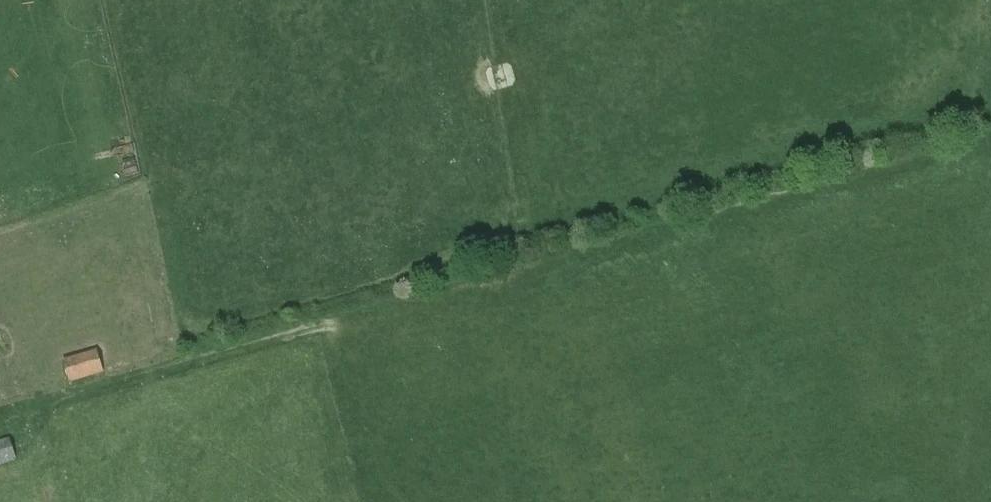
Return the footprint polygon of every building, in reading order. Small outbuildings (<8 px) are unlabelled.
[(62,362),(69,383),(103,373),(96,351),(62,362)] [(0,442),(0,467),(17,461),(9,439),(0,442)]
